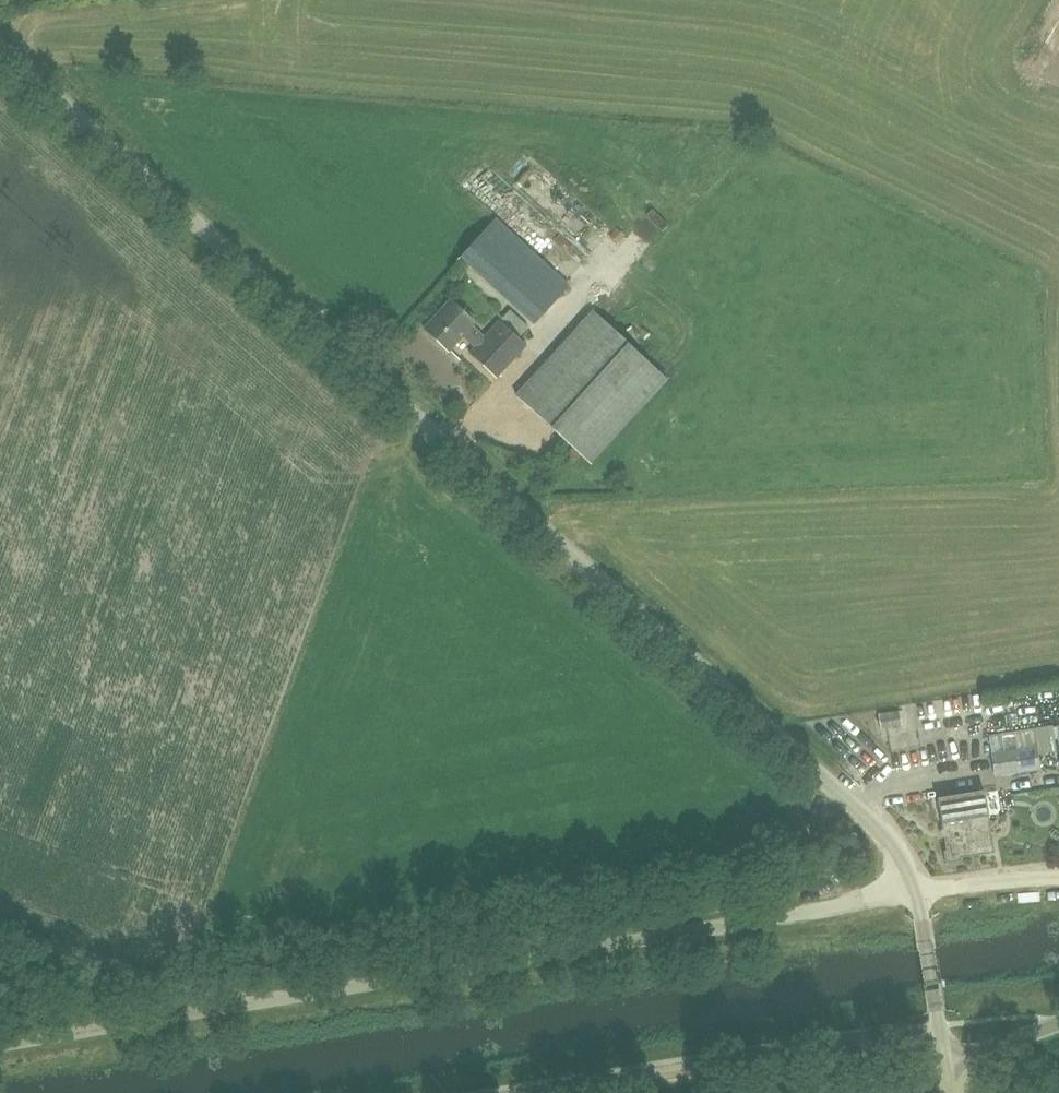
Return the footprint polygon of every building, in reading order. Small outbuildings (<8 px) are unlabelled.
[(475,277),(504,250),(492,237),(463,264),(475,277)] [(496,378),(526,347),(499,322),(484,338),(471,327),(475,323),(451,301),(424,330),(448,352),(463,335),(476,347),(470,353),(496,378)] [(592,314),(515,396),(589,465),(666,383),(592,314)] [(903,714),(887,715),(888,730),(904,729),(903,714)] [(996,776),(1039,768),(1033,730),(990,738),(996,776)] [(948,860),(994,852),(984,790),(937,798),(948,860)] [(992,818),(1008,815),(1004,790),(988,793),(992,818)]
